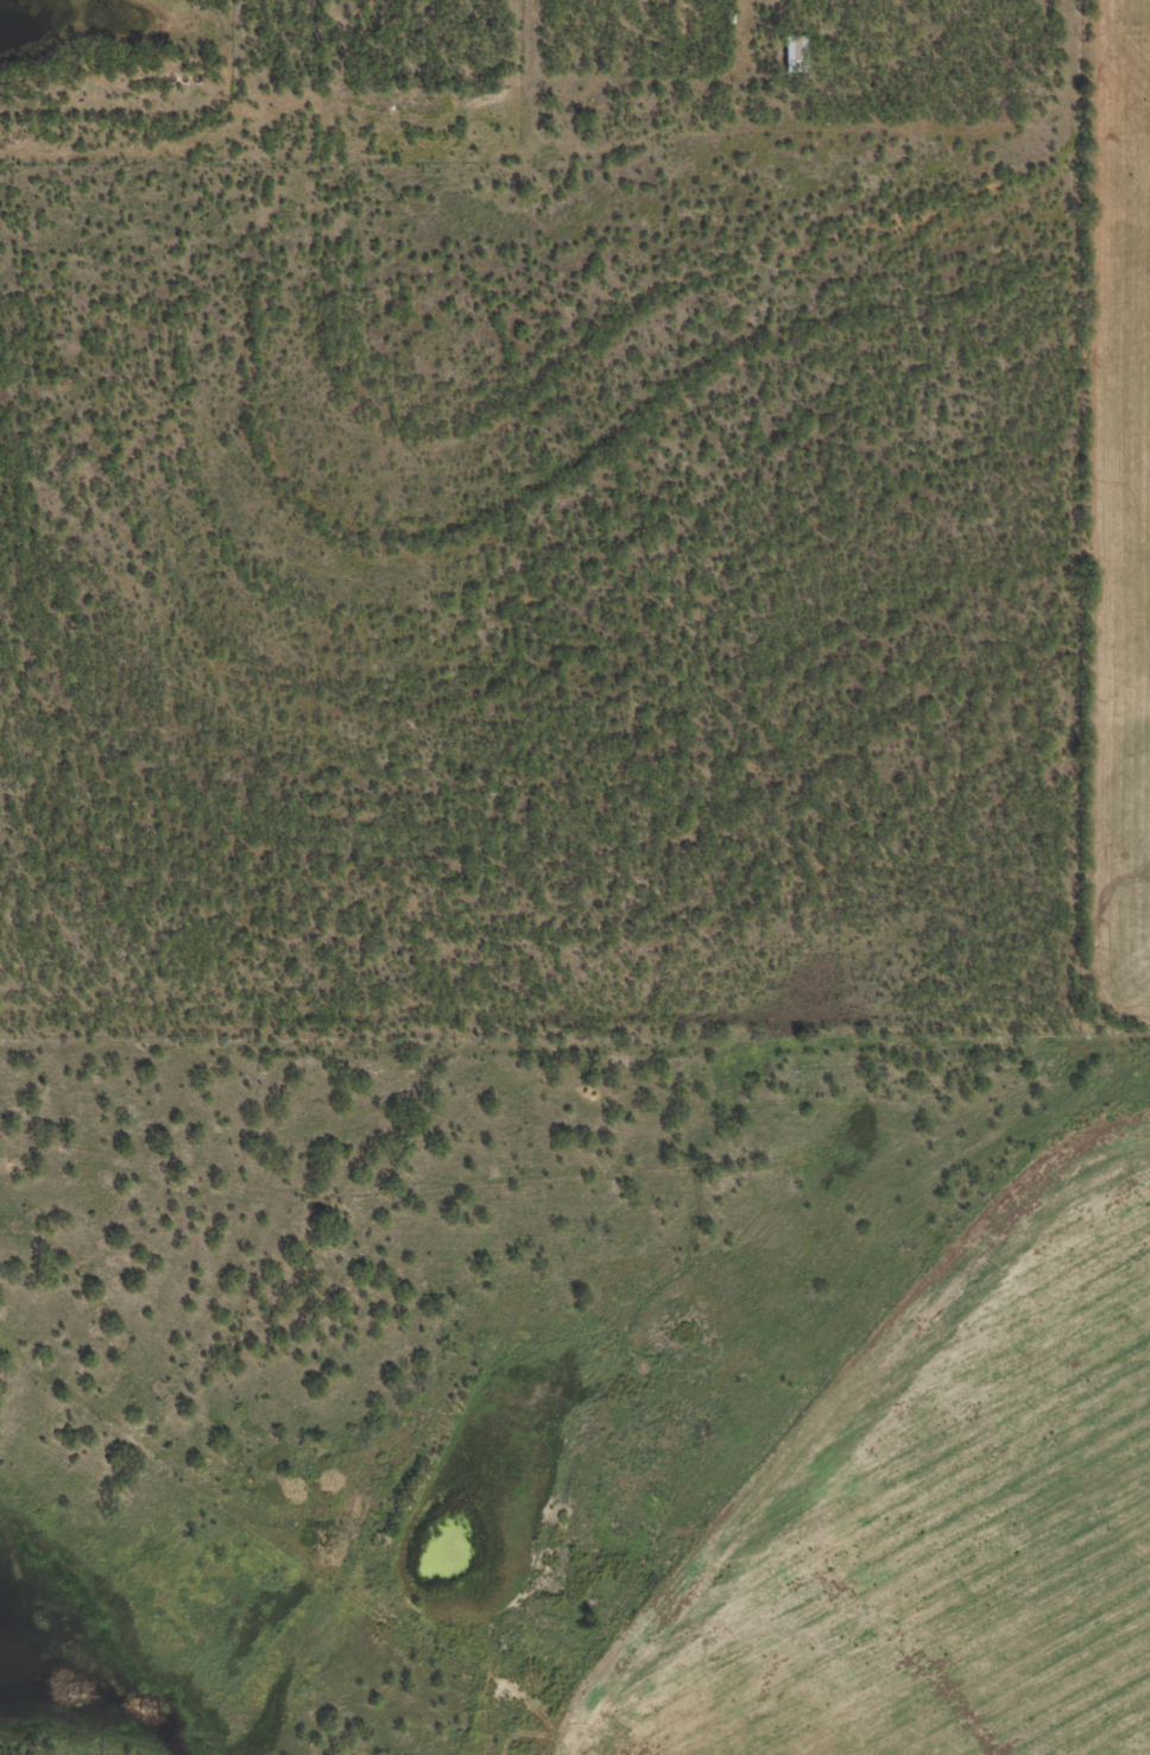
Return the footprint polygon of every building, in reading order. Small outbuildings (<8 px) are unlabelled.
[(808,71),(807,35),(785,36),(786,72),(808,71)]
